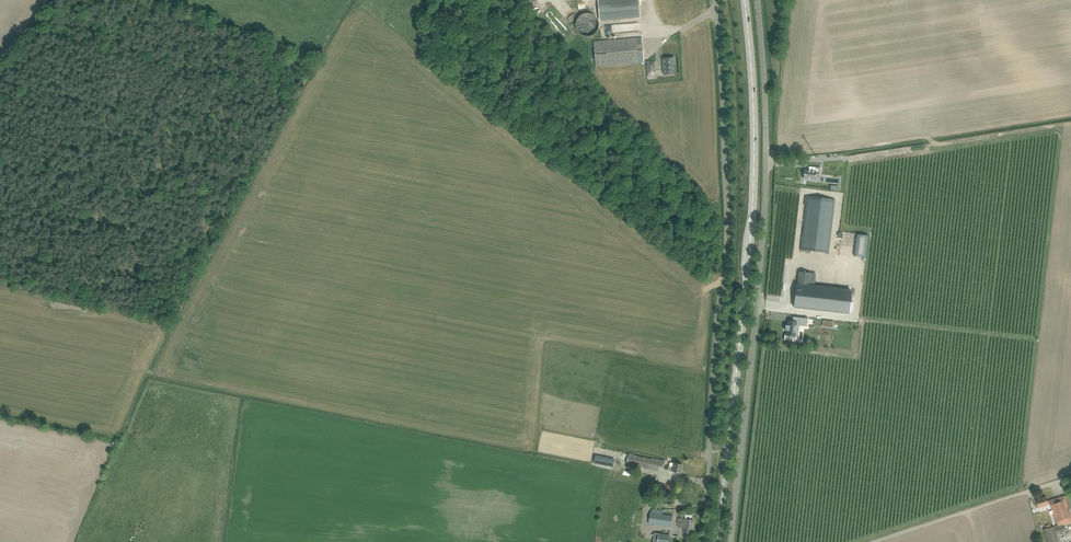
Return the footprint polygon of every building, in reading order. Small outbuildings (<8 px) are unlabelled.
[(641,16),(639,0),(608,0),(610,18),(641,16)] [(588,38),(590,38),(592,37),(594,36),(595,35),(597,34),(598,32),(599,30),(599,28),(599,26),(599,24),(599,23),(598,21),(597,19),(595,18),(594,16),(592,16),(590,15),(588,15),(586,15),(584,16),(582,16),(580,18),(579,19),(578,21),(577,23),(577,24),(576,26),(577,28),(577,30),(578,32),(579,34),(580,35),(582,36),(584,37),(586,38),(588,38)] [(638,50),(637,45),(642,44),(642,38),(594,41),(596,66),(644,63),(643,50),(638,50)] [(663,63),(664,75),(674,74),(673,63),(674,63),(674,58),(664,58),(664,63),(663,63)] [(804,170),(803,178),(815,180),(816,175),(820,176),(821,168),(811,166),(811,170),(804,170)] [(829,253),(835,200),(805,196),(804,205),(806,205),(801,249),(829,253)] [(846,243),(844,242),(843,252),(847,252),(846,253),(848,253),(848,252),(852,253),(853,240),(847,239),(846,243)] [(852,290),(815,286),(816,273),(798,271),(794,307),(849,313),(852,290)] [(783,332),(783,339),(789,339),(790,334),(794,334),(795,330),(796,330),(797,324),(806,325),(807,317),(796,315),(796,320),(792,320),(787,319),(786,323),(784,323),(784,328),(786,329),(785,332),(783,332)] [(663,467),(664,462),(628,454),(626,464),(658,471),(659,466),(663,467)] [(595,457),(594,463),(612,467),(614,461),(595,457)] [(680,473),(682,465),(670,462),(669,466),(668,466),(667,470),(680,473)] [(1037,500),(1039,507),(1051,504),(1058,525),(1044,529),(1048,541),(1059,541),(1058,538),(1060,537),(1058,531),(1065,529),(1064,525),(1070,523),(1070,515),(1069,508),(1070,508),(1070,497),(1070,494),(1048,501),(1046,497),(1037,500)] [(650,512),(648,523),(670,526),(672,516),(662,514),(663,510),(652,509),(650,512)] [(679,524),(678,527),(684,528),(684,532),(690,533),(691,528),(692,529),(693,520),(691,520),(691,515),(686,515),(685,519),(678,518),(677,523),(679,524)] [(657,541),(668,541),(669,535),(658,533),(657,541)]
